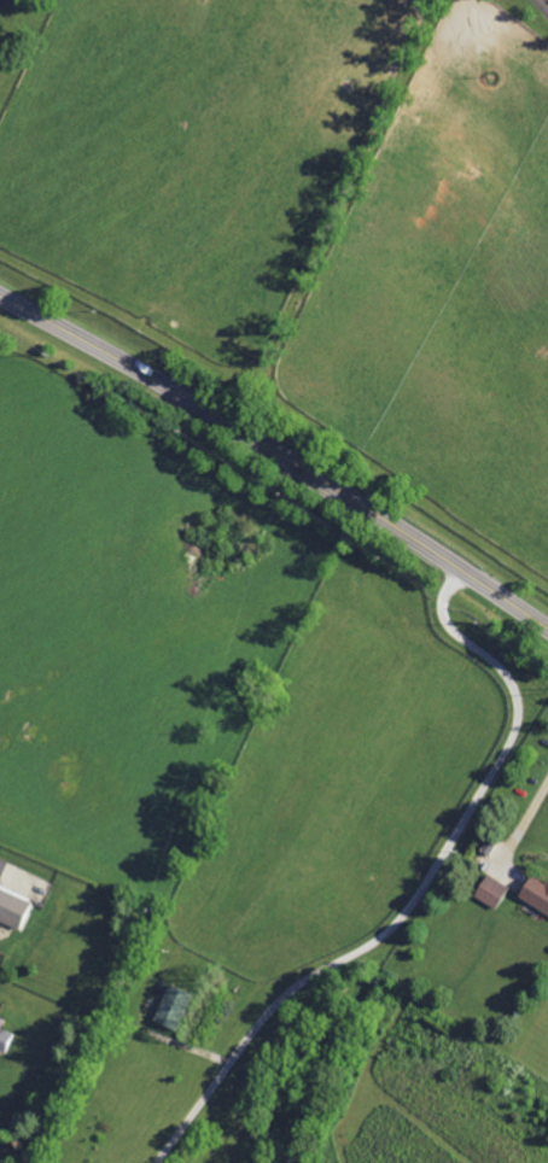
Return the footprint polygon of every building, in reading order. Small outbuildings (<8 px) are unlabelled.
[(474,897),(496,907),(507,883),(485,873),(474,897)] [(546,878),(544,882),(530,874),(517,896),(547,913),(547,879),(546,878)] [(21,929),(33,905),(0,889),(0,920),(21,929)] [(154,1022),(176,1028),(187,991),(166,984),(154,1022)]
